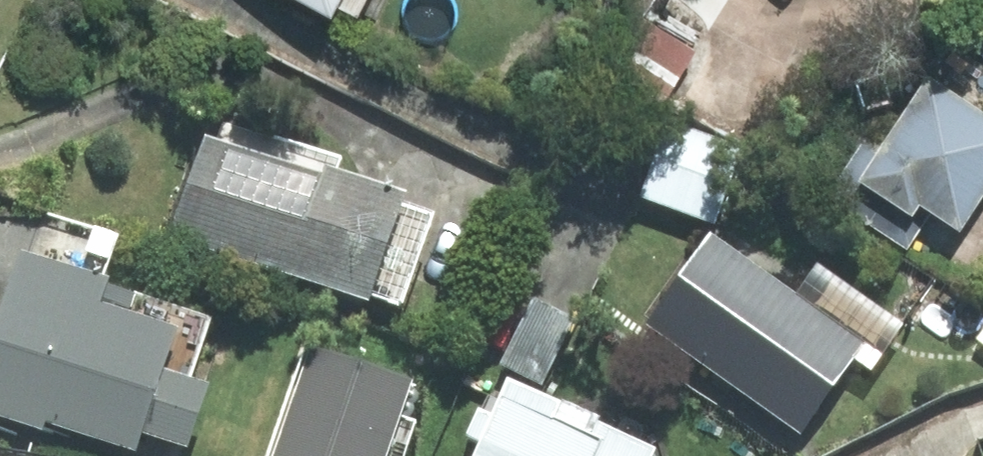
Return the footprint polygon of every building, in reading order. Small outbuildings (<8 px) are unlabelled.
[(330,16),(336,5),(357,16),(365,0),(300,0),(330,16)] [(959,230),(982,194),(982,114),(927,78),(901,118),(884,107),(826,197),(907,249),(931,212),(959,230)] [(218,137),(204,132),(170,232),(368,299),(370,292),(401,302),(431,214),(400,204),(405,192),(337,169),(340,158),(224,119),(218,137)] [(742,148),(668,121),(641,196),(714,222),(742,148)] [(647,323),(800,432),(853,357),(872,370),(904,324),(817,262),(796,292),(711,233),(647,323)] [(209,318),(103,283),(105,277),(18,249),(0,304),(0,416),(42,430),(45,422),(137,452),(143,433),(188,448),(210,382),(190,376),(209,318)] [(575,318),(532,297),(500,363),(542,384),(575,318)] [(308,345),(271,455),(404,455),(416,420),(401,415),(412,379),(308,345)] [(471,455),(652,455),(656,447),(508,379),(492,414),(478,408),(465,434),(479,441),(471,455)]
